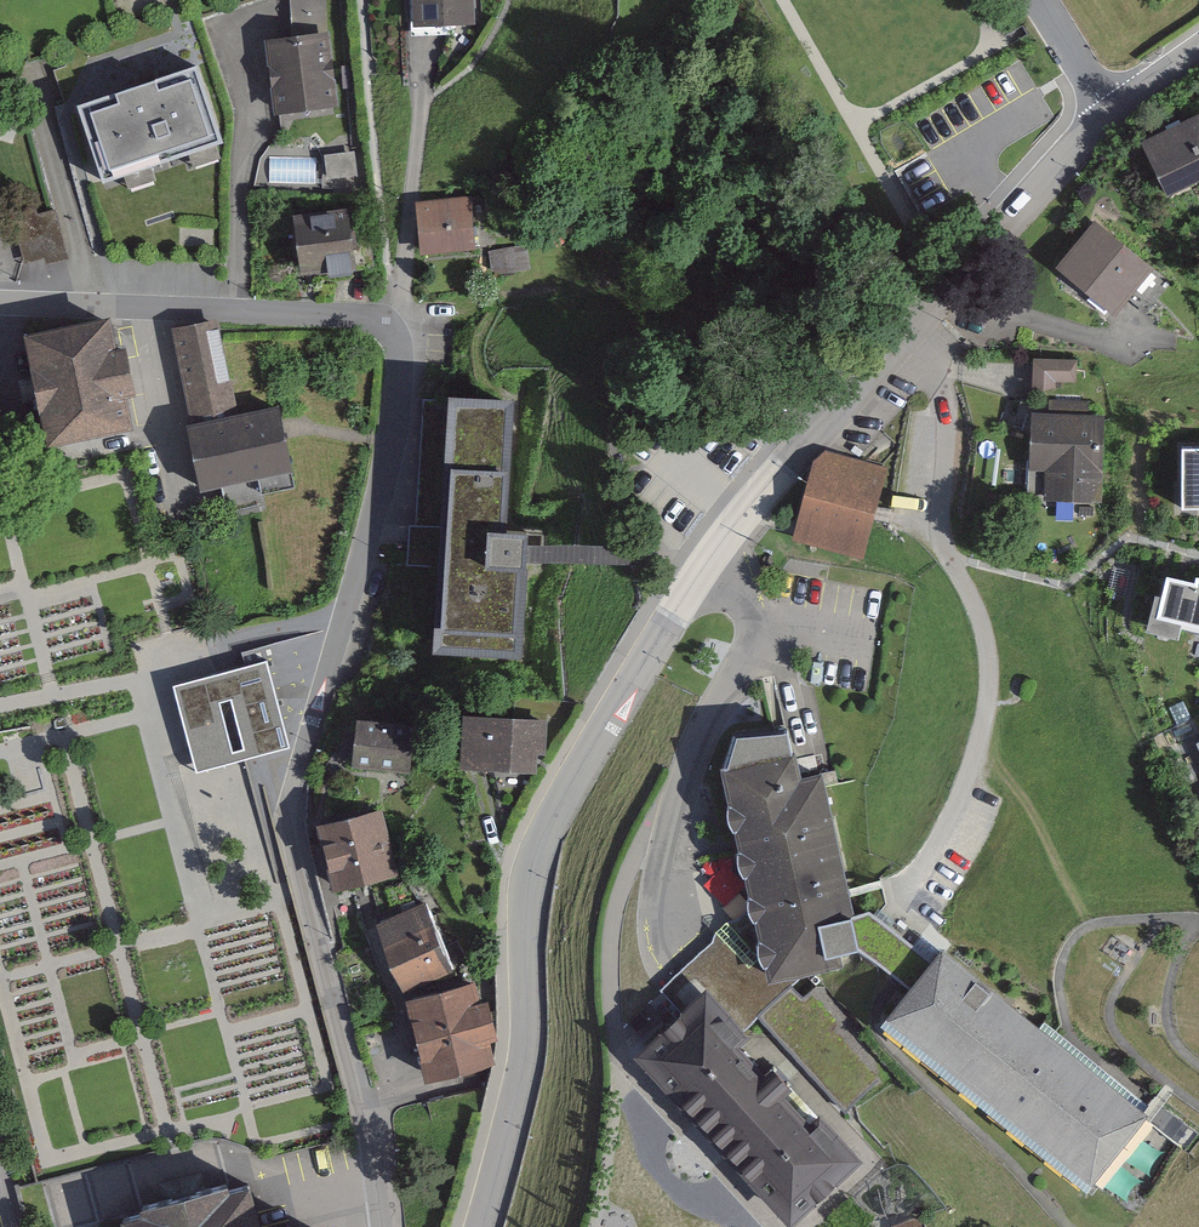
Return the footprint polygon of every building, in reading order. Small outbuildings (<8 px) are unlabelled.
[(419,40),(473,38),(472,0),(417,0),(419,40)] [(330,36),(271,41),(278,120),(337,114),(330,36)] [(217,137),(195,70),(78,108),(99,175),(217,137)] [(1143,146),(1166,200),(1198,182),(1198,119),(1143,146)] [(354,146),(323,150),(326,182),(357,178),(354,146)] [(276,173),(321,173),(321,148),(276,148),(276,173)] [(480,197),(417,207),(425,259),(488,248),(480,197)] [(356,213),(290,222),(298,284),(364,275),(356,213)] [(1092,222),(1056,270),(1116,319),(1152,270),(1092,222)] [(231,322),(183,333),(203,424),(251,413),(231,322)] [(153,325),(63,342),(82,445),(172,428),(153,325)] [(1083,362),(1036,363),(1037,389),(1084,388),(1083,362)] [(557,398),(461,395),(462,404),(454,567),(453,660),(549,663),(552,561),(553,535),(557,398)] [(1048,417),(1033,416),(1031,470),(1046,471),(1044,506),(1102,508),(1105,417),(1090,416),(1091,401),(1048,399),(1048,417)] [(454,567),(462,404),(422,402),(416,528),(407,527),(405,564),(454,567)] [(290,406),(186,428),(200,491),(304,468),(290,406)] [(1180,453),(1182,513),(1198,513),(1198,452),(1180,453)] [(886,465),(826,453),(808,549),(868,560),(886,465)] [(553,535),(552,561),(651,569),(654,547),(553,535)] [(1167,582),(1158,620),(1198,630),(1198,580),(1196,579),(1193,588),(1167,582)] [(277,664),(185,686),(208,779),(299,757),(277,664)] [(551,712),(469,713),(470,768),(552,766),(551,712)] [(428,728),(365,719),(358,770),(420,779),(428,728)] [(752,724),(719,755),(741,891),(759,976),(863,953),(852,902),(821,760),(794,721),(752,724)] [(394,818),(329,832),(342,892),(406,879),(394,818)] [(759,976),(741,891),(653,979),(679,1010),(708,984),(736,1016),(747,1005),(794,1063),(784,1071),(795,1084),(803,1076),(828,1099),(850,1067),(814,1024),(819,1011),(792,986),(783,994),(773,980),(759,976)] [(866,897),(852,902),(863,953),(900,985),(926,954),(866,897)] [(434,909),(380,933),(406,989),(459,964),(434,909)] [(900,985),(873,1017),(1082,1189),(1150,1107),(1136,1096),(1041,1017),(941,935),(926,954),(900,985)] [(641,1042),(803,1226),(813,1226),(874,1174),(795,1084),(784,1071),(736,1016),(708,984),(679,1010),(641,1042)] [(472,991),(408,1008),(427,1078),(491,1061),(472,991)] [(1198,1133),(1162,1106),(1150,1123),(1186,1150),(1198,1133)] [(118,1200),(125,1226),(268,1226),(264,1211),(251,1165),(231,1170),(229,1163),(138,1186),(140,1194),(118,1200)] [(927,1217),(900,1225),(901,1226),(931,1226),(927,1217)]
